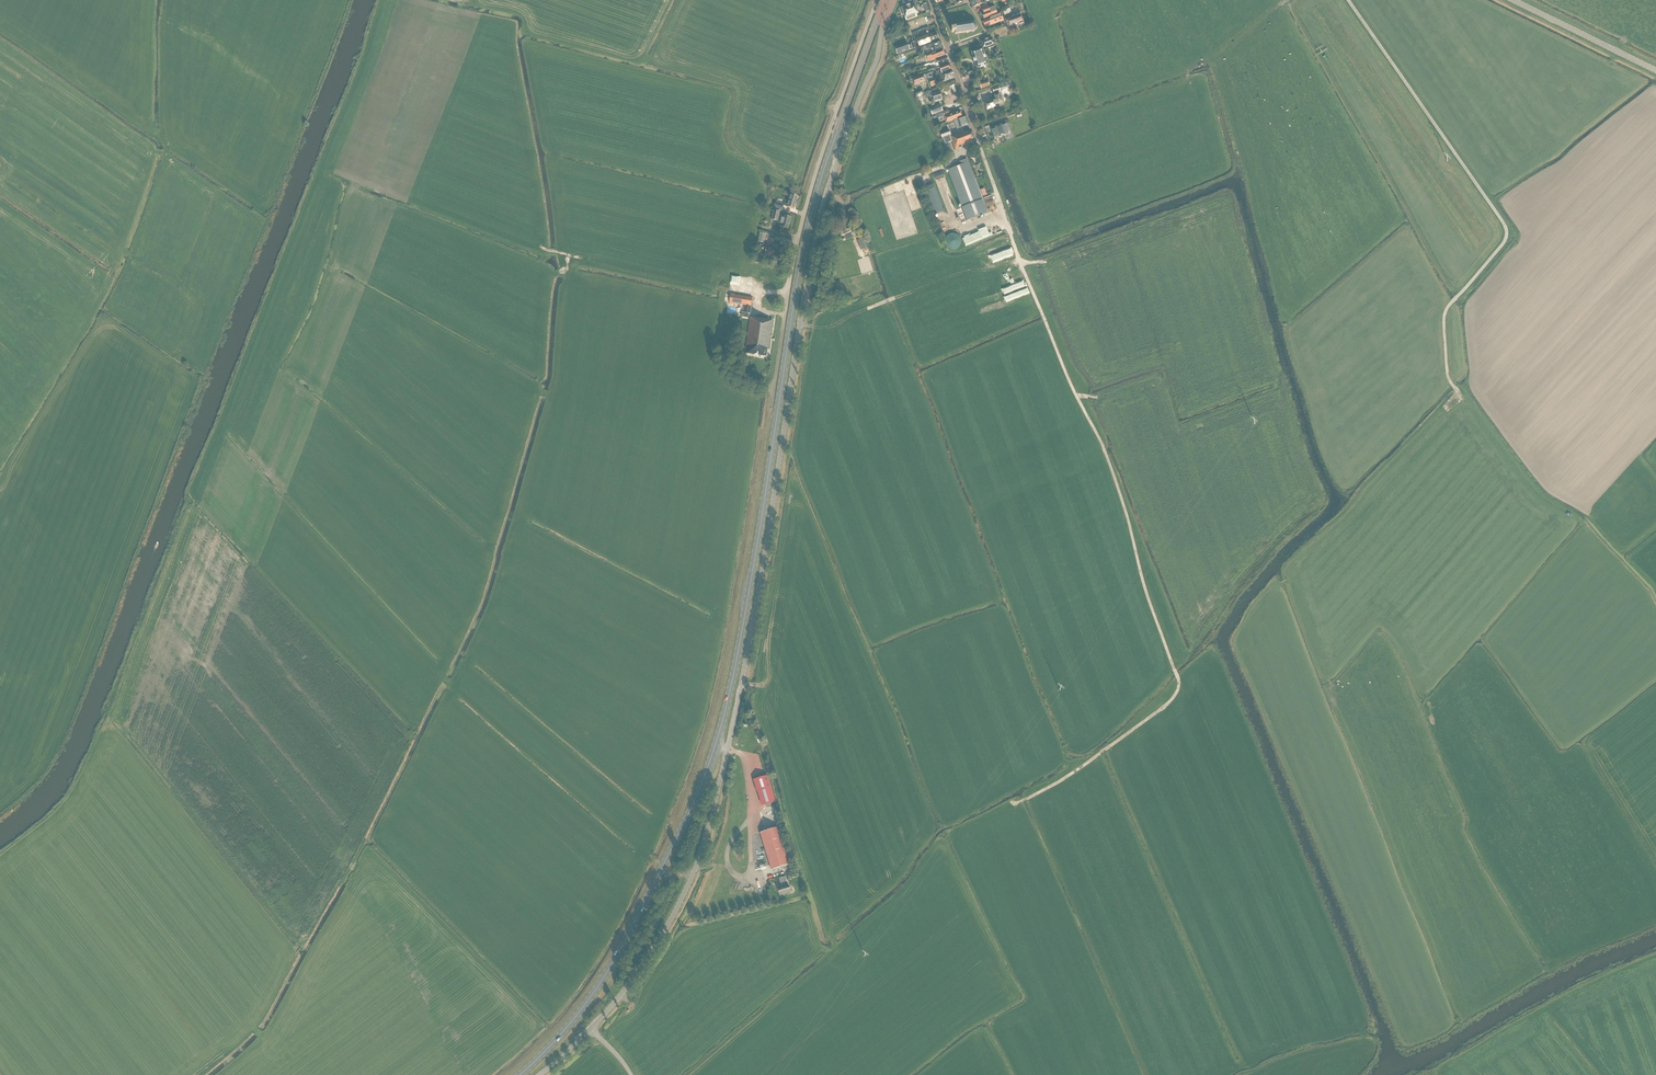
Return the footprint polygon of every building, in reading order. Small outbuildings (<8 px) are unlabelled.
[(906,21),(916,17),(915,15),(918,13),(915,4),(901,9),(905,18),(906,21)] [(988,7),(987,5),(983,6),(984,9),(982,10),(984,14),(982,15),(983,19),(997,14),(994,5),(988,7)] [(982,21),(985,28),(1004,21),(1001,13),(990,17),(990,18),(982,21)] [(1009,29),(1024,24),(1020,14),(1004,19),(1007,26),(1009,29)] [(955,34),(973,31),(975,29),(976,27),(976,24),(974,22),(971,22),(953,25),(954,28),(951,28),(952,32),(955,31),(955,34)] [(927,36),(930,43),(939,40),(936,33),(927,36)] [(919,47),(930,43),(927,36),(916,40),(919,47)] [(987,49),(994,46),(994,45),(992,38),(981,42),(983,48),(987,47),(987,49)] [(934,53),(943,49),(940,41),(931,44),(925,46),(927,50),(932,48),(934,53)] [(918,47),(916,42),(911,44),(911,45),(908,46),(907,43),(895,48),(898,54),(913,49),(918,47)] [(994,49),(995,53),(995,54),(997,53),(998,56),(1003,55),(1000,47),(997,48),(994,49)] [(943,49),(934,53),(926,55),(928,60),(929,60),(929,62),(945,56),(943,49)] [(988,65),(982,49),(971,53),(973,59),(974,63),(974,62),(977,69),(988,65)] [(938,66),(949,62),(946,57),(933,62),(934,64),(937,63),(938,66)] [(942,74),(951,70),(949,63),(939,67),(942,74)] [(951,70),(942,74),(936,75),(939,83),(954,78),(951,70)] [(925,81),(923,75),(918,77),(917,77),(912,79),(914,85),(921,83),(920,83),(922,82),(925,81)] [(933,79),(932,76),(928,78),(931,86),(937,84),(935,78),(933,79)] [(994,94),(1000,92),(999,90),(1010,86),(1008,82),(992,88),(994,94)] [(942,100),(939,91),(932,93),(931,91),(928,92),(930,98),(932,97),(934,102),(942,100)] [(1002,102),(999,94),(994,96),(995,100),(993,101),(984,104),(986,110),(995,107),(994,104),(997,104),(1002,102)] [(942,111),(940,105),(929,108),(931,114),(942,111)] [(946,123),(952,121),(962,117),(961,112),(944,117),(946,123)] [(1016,128),(1018,127),(1025,124),(1021,113),(1011,117),(1016,128)] [(956,129),(968,125),(965,116),(953,121),(956,129)] [(1000,125),(1005,136),(1009,134),(1005,123),(1000,125)] [(1000,138),(1005,136),(1000,125),(996,127),(1000,138)] [(995,140),(1000,138),(996,127),(990,129),(995,140)] [(962,132),(944,138),(943,138),(945,144),(952,142),(955,150),(967,146),(966,145),(974,142),(970,130),(962,133),(962,132)] [(967,221),(987,213),(967,159),(959,162),(960,165),(948,170),(967,221)] [(941,178),(945,177),(943,172),(935,174),(939,184),(942,182),(941,178)] [(934,215),(940,213),(944,212),(935,188),(925,191),(934,215)] [(794,209),(798,197),(790,194),(786,207),(794,209)] [(782,216),(779,215),(780,212),(773,211),(771,220),(777,221),(781,222),(779,227),(788,229),(791,218),(782,215),(782,216)] [(852,237),(850,233),(848,227),(839,230),(842,236),(844,235),(846,239),(852,237)] [(764,243),(766,234),(759,233),(758,242),(757,242),(756,246),(762,248),(762,250),(765,251),(765,254),(774,256),(775,250),(773,250),(773,249),(763,247),(763,243),(764,243)] [(954,250),(956,250),(958,248),(960,246),(961,244),(961,241),(960,239),(959,236),(957,235),(954,234),(952,234),(949,234),(947,236),(945,238),(945,240),(944,243),(945,245),(947,248),(949,249),(951,250),(954,250)] [(857,259),(862,275),(874,271),(869,256),(857,259)] [(751,306),(752,298),(730,294),(729,303),(751,306)] [(740,312),(743,312),(742,317),(742,319),(749,320),(750,309),(741,307),(740,312)] [(771,320),(756,318),(756,319),(750,318),(745,354),(766,357),(767,350),(768,350),(773,319),(771,319),(771,320)] [(749,750),(751,759),(763,756),(761,747),(749,750)] [(754,780),(763,806),(775,802),(767,776),(754,780)] [(771,870),(789,864),(778,828),(760,833),(771,870)] [(788,885),(785,877),(779,879),(781,887),(777,888),(780,895),(784,894),(787,893),(790,892),(788,885)]
